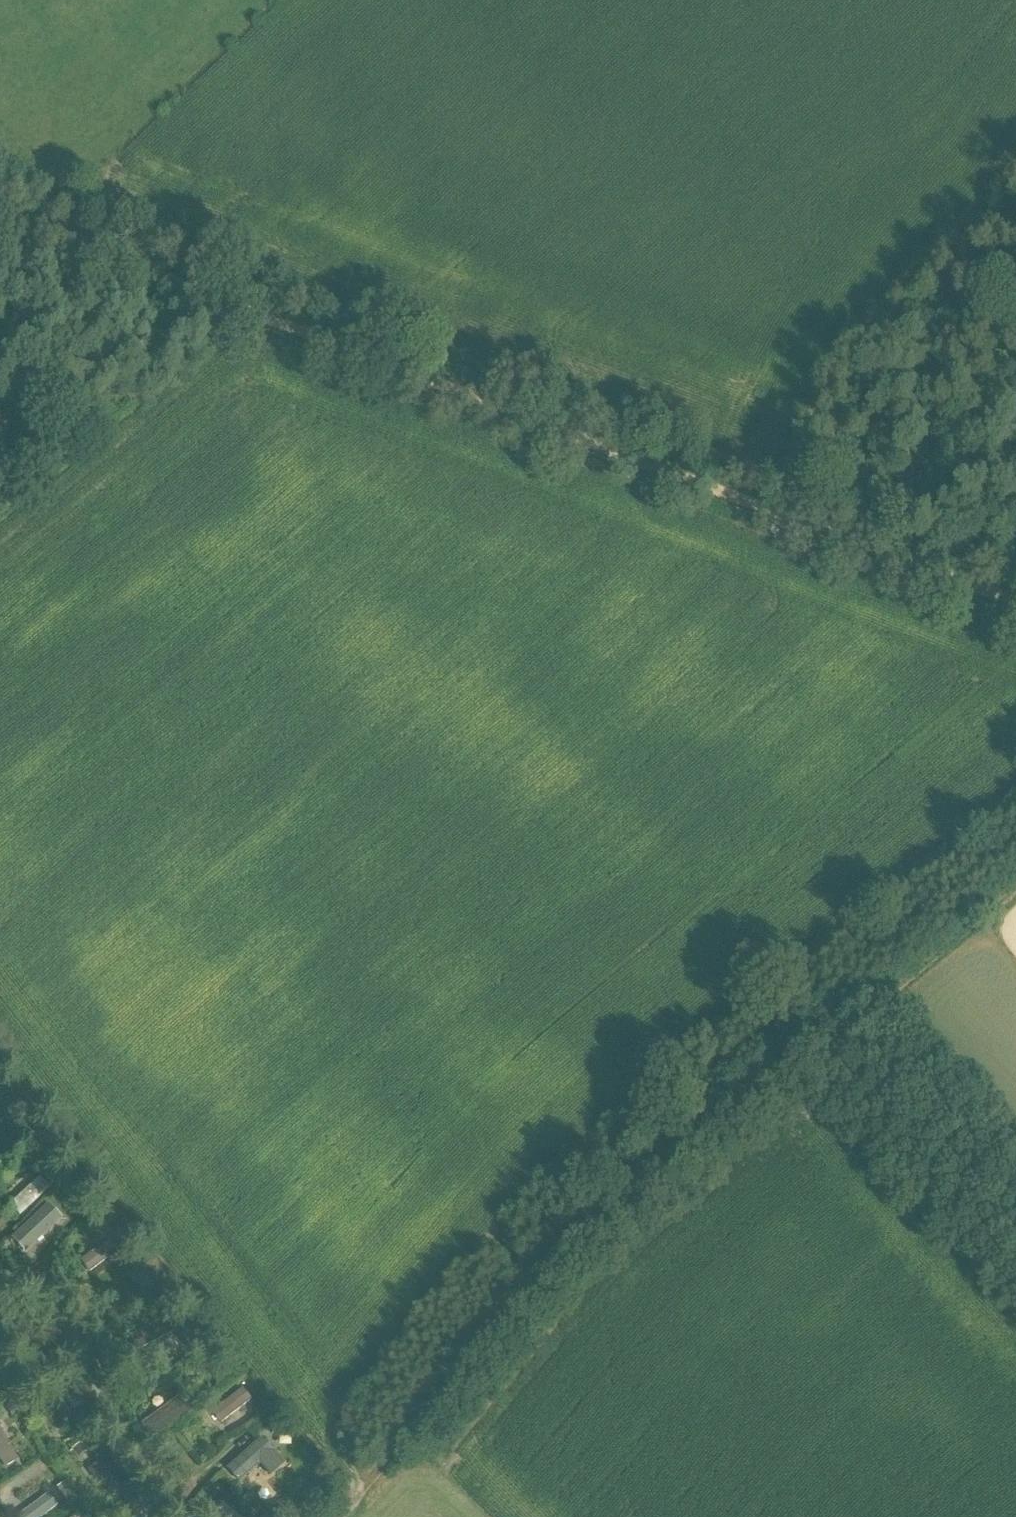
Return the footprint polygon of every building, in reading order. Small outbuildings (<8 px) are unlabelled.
[(46,1177),(17,1203),(29,1217),(58,1190),(46,1177)] [(35,1252),(71,1223),(55,1203),(30,1224),(35,1231),(25,1240),(35,1252)] [(103,1269),(123,1257),(114,1241),(94,1253),(103,1269)] [(198,1377),(204,1373),(197,1363),(191,1367),(198,1377)] [(245,1386),(216,1408),(228,1423),(256,1400),(245,1386)] [(169,1428),(192,1410),(186,1402),(162,1420),(169,1428)] [(79,1444),(71,1451),(77,1458),(85,1452),(79,1444)] [(70,1489),(62,1495),(68,1503),(76,1497),(70,1489)] [(270,1510),(277,1516),(279,1516),(288,1510),(280,1501),(270,1510)]
